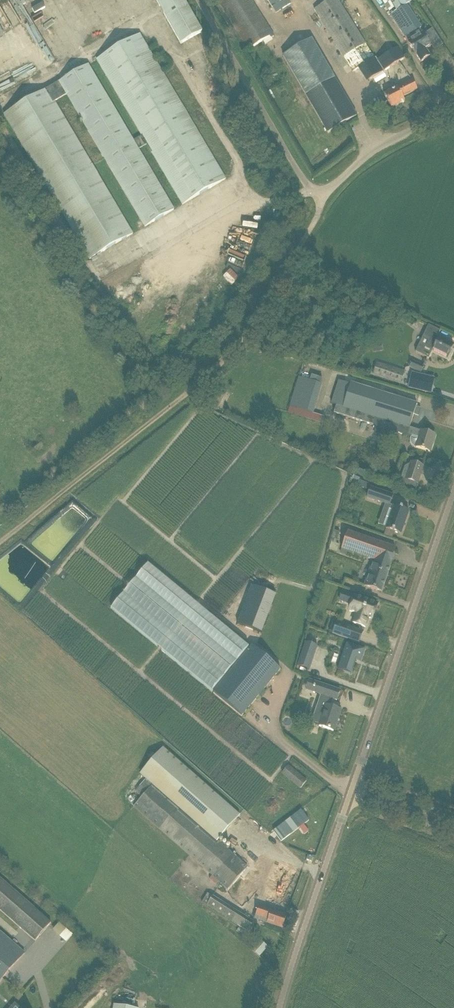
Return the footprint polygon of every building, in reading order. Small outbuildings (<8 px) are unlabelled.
[(202,32),(184,0),(155,0),(180,43),(202,32)] [(248,50),(270,37),(271,38),(273,36),(272,35),(273,35),(251,0),(217,0),(248,50)] [(269,2),(267,4),(270,9),(272,7),(276,13),(291,3),(289,0),(268,0),(269,2)] [(338,48),(341,53),(353,72),(360,67),(364,73),(368,80),(383,70),(377,61),(339,0),(329,0),(314,9),(338,48)] [(419,29),(421,27),(407,5),(391,15),(390,15),(408,42),(421,63),(431,56),(426,49),(431,46),(422,33),(422,34),(419,29)] [(93,165),(55,102),(67,94),(105,158),(145,227),(173,210),(138,150),(147,144),(151,152),(182,204),(225,179),(140,34),(97,59),(143,136),(134,141),(107,96),(88,64),(4,114),(89,259),(133,234),(93,165)] [(357,117),(311,39),(284,56),(328,133),(357,117)] [(391,52),(377,61),(383,70),(384,71),(406,57),(399,47),(391,52)] [(402,97),(417,89),(413,81),(384,95),(391,108),(405,101),(402,97)] [(117,276),(104,284),(109,292),(121,284),(117,276)] [(440,331),(431,326),(429,325),(415,352),(428,359),(432,351),(447,358),(453,345),(437,337),(440,331)] [(425,366),(412,360),(409,367),(422,373),(425,366)] [(405,371),(377,362),(373,375),(400,384),(405,371)] [(412,373),(408,388),(430,393),(433,378),(412,373)] [(314,413),(323,385),(321,384),(323,379),(312,375),(310,381),(299,377),(290,406),(288,413),(320,423),(322,415),(314,413)] [(409,427),(417,404),(352,383),(351,384),(339,381),(331,404),(336,405),(334,413),(342,415),(341,415),(411,437),(410,439),(410,440),(410,442),(411,443),(412,445),(413,446),(415,447),(416,447),(430,451),(435,435),(409,427)] [(423,466),(410,462),(405,479),(408,480),(418,483),(423,466)] [(393,495),(370,487),(367,497),(390,505),(393,495)] [(409,511),(394,506),(386,529),(401,534),(409,511)] [(347,531),(342,549),(373,560),(365,585),(372,588),(381,591),(390,566),(389,565),(395,548),(347,531)] [(249,647),(148,564),(111,609),(212,692),(249,647)] [(238,623),(264,632),(277,594),(252,585),(238,623)] [(342,588),(339,601),(352,604),(355,592),(342,588)] [(353,623),(365,627),(368,618),(372,619),(377,604),(355,596),(349,611),(356,613),(353,623)] [(354,628),(336,622),(332,633),(350,639),(354,628)] [(309,670),(318,646),(306,642),(298,665),(309,670)] [(361,661),(365,649),(346,642),(342,654),(343,654),(341,660),(338,669),(351,674),(353,669),(356,659),(361,661)] [(213,693),(241,716),(280,669),(252,646),(213,693)] [(333,731),(340,710),(331,707),(333,699),(337,700),(340,691),(316,683),(315,686),(314,686),(313,688),(314,688),(313,692),(321,695),(311,722),(319,725),(319,726),(333,731)] [(134,807),(228,889),(248,868),(218,840),(240,815),(163,747),(140,774),(146,779),(135,791),(142,797),(134,807)] [(299,789),(307,780),(290,764),(282,773),(299,789)] [(264,875),(261,885),(268,888),(265,896),(282,902),(291,875),(274,869),(271,878),(264,875)] [(0,878),(0,910),(35,941),(51,923),(0,878)] [(254,923),(212,897),(208,893),(202,903),(206,906),(248,932),(254,923)] [(282,929),(287,916),(259,907),(256,914),(268,918),(266,923),(282,929)] [(53,930),(66,942),(73,934),(60,922),(53,930)] [(3,978),(24,953),(17,946),(0,931),(0,981),(3,978)] [(260,956),(268,947),(260,940),(252,949),(260,956)]
